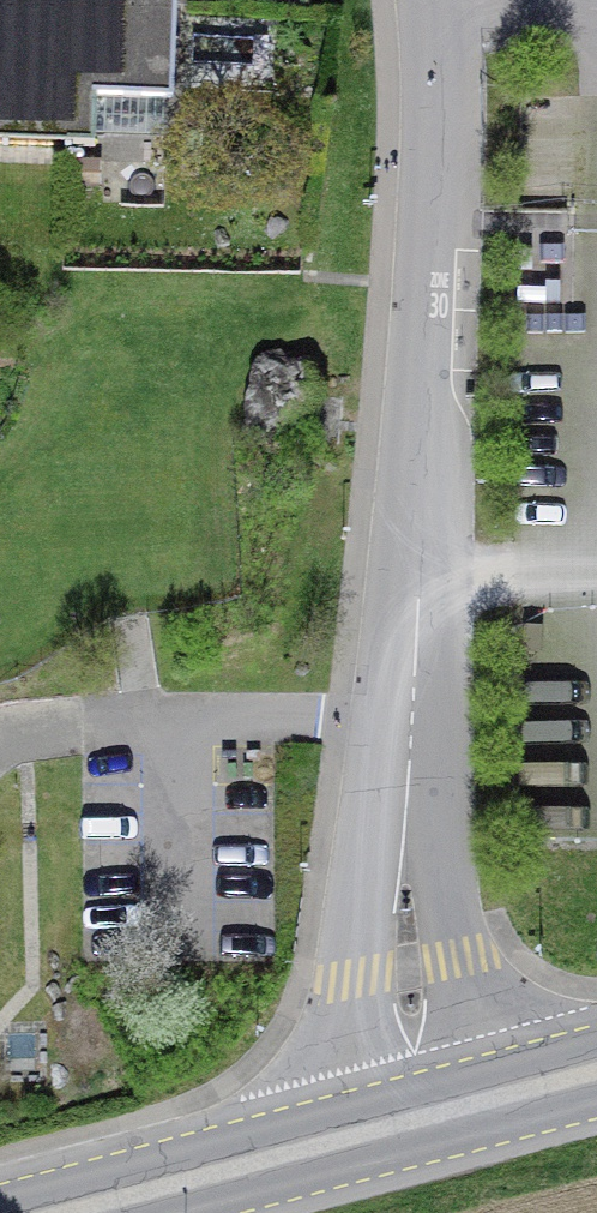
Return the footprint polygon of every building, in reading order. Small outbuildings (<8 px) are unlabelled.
[(97,125),(98,82),(179,84),(181,0),(0,0),(0,122),(97,125)] [(206,15),(206,84),(313,85),(314,17),(206,15)]
